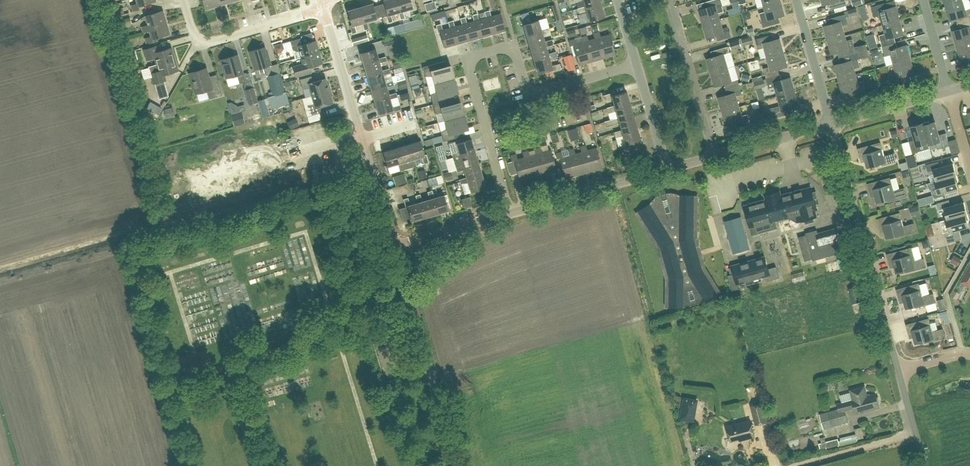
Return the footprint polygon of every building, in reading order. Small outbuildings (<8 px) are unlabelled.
[(156,1),(156,0),(136,0),(137,3),(131,5),(133,11),(140,9),(139,6),(156,1)] [(205,9),(217,6),(215,0),(202,0),(205,9)] [(383,0),(384,3),(379,5),(382,17),(386,16),(388,23),(392,22),(390,14),(398,12),(400,12),(397,0),(385,0),(383,0)] [(410,0),(397,0),(400,12),(398,12),(400,20),(405,18),(403,11),(413,8),(410,0)] [(432,2),(424,4),(427,11),(437,8),(434,1),(436,1),(436,0),(431,0),(432,2)] [(576,2),(578,9),(585,6),(583,0),(582,0),(576,2)] [(585,6),(586,9),(601,4),(599,0),(583,0),(585,6)] [(698,10),(702,24),(720,19),(716,5),(721,4),(720,0),(713,0),(707,2),(708,7),(698,10)] [(730,15),(742,12),(738,0),(733,2),(734,8),(729,9),(730,15)] [(758,8),(764,7),(762,0),(755,0),(758,8)] [(823,5),(832,3),(834,8),(848,5),(846,0),(821,0),(823,5)] [(785,15),(781,2),(764,7),(766,13),(760,15),(763,28),(780,23),(779,17),(785,15)] [(959,18),(960,23),(969,20),(969,9),(965,10),(963,2),(945,6),(949,20),(959,18)] [(373,6),(373,3),(360,7),(364,22),(362,23),(364,30),(368,29),(366,21),(382,17),(379,5),(373,6)] [(874,17),(880,15),(882,25),(900,20),(896,6),(886,9),(885,3),(871,7),(874,17)] [(590,21),(604,17),(601,4),(586,9),(585,6),(578,9),(579,14),(587,12),(590,21)] [(864,5),(859,7),(862,19),(868,17),(864,5)] [(356,32),(354,25),(362,23),(364,22),(360,7),(347,11),(351,25),(350,26),(352,34),(356,32)] [(851,16),(859,14),(857,7),(849,10),(851,16)] [(141,26),(143,32),(149,31),(148,27),(166,22),(163,10),(145,15),(147,24),(141,26)] [(505,30),(500,13),(490,16),(489,10),(484,12),(486,17),(488,16),(492,34),(505,30)] [(579,14),(577,15),(580,24),(590,21),(587,12),(579,14)] [(476,20),(480,37),(492,34),(488,16),(486,17),(478,19),(477,14),(472,15),(473,21),(476,20)] [(824,26),(828,40),(845,36),(842,26),(848,24),(846,14),(828,19),(830,25),(824,26)] [(121,26),(133,23),(131,17),(120,20),(121,26)] [(464,23),(468,40),(480,37),(476,20),(473,21),(466,23),(464,17),(459,18),(461,24),(464,23)] [(545,18),(538,20),(541,29),(548,27),(545,18)] [(722,28),(720,19),(702,24),(706,38),(716,35),(718,41),(731,37),(730,31),(724,33),(722,28)] [(447,22),(449,27),(451,27),(456,44),(468,40),(464,23),(461,24),(454,26),(452,20),(447,22)] [(538,20),(523,24),(527,37),(542,32),(542,35),(550,33),(548,27),(541,29),(538,20)] [(880,36),(882,46),(896,42),(894,37),(904,34),(900,20),(882,25),(885,35),(880,36)] [(956,45),(969,41),(969,20),(960,23),(962,28),(952,31),(956,45)] [(148,27),(149,31),(150,36),(145,38),(146,44),(153,42),(152,39),(170,34),(166,22),(148,27)] [(439,32),(444,47),(456,44),(451,27),(449,27),(441,30),(440,24),(435,25),(437,32),(439,32)] [(585,27),(579,29),(580,35),(587,33),(585,27)] [(542,32),(527,37),(530,49),(545,44),(546,47),(553,45),(552,39),(544,42),(542,35),(542,32)] [(603,58),(615,55),(609,34),(600,37),(599,32),(593,33),(594,39),(597,38),(603,58)] [(354,45),(370,40),(368,34),(352,39),(354,45)] [(597,38),(594,39),(588,40),(586,35),(581,37),(582,42),(585,41),(591,62),(603,58),(597,38)] [(745,45),(754,43),(753,36),(743,39),(745,45)] [(757,46),(763,44),(766,57),(784,53),(780,38),(770,41),(769,36),(755,40),(757,46)] [(852,40),(846,41),(845,36),(828,40),(831,54),(841,52),(843,57),(856,53),(852,40)] [(293,49),(294,50),(297,51),(299,51),(300,57),(319,52),(316,40),(304,44),(302,38),(290,41),(293,49)] [(382,41),(384,47),(394,44),(392,38),(382,41)] [(573,45),(579,65),(591,62),(585,41),(582,42),(576,44),(574,39),(569,40),(570,46),(573,45)] [(732,49),(743,46),(741,40),(730,43),(732,49)] [(283,48),(280,53),(293,49),(290,41),(282,44),(283,48)] [(956,45),(960,59),(966,57),(969,67),(969,66),(969,41),(956,45)] [(907,45),(897,48),(896,42),(882,46),(884,52),(885,56),(890,54),(893,64),(911,59),(907,45)] [(282,44),(274,46),(276,54),(280,53),(283,48),(282,44)] [(545,44),(530,49),(534,61),(549,57),(549,59),(557,57),(555,52),(548,54),(546,47),(545,44)] [(860,52),(868,50),(867,44),(858,46),(860,52)] [(146,60),(154,58),(156,64),(175,59),(171,47),(158,51),(156,46),(143,49),(146,60)] [(271,65),(268,53),(267,53),(265,47),(249,51),(255,70),(271,65)] [(713,57),(707,59),(711,73),(728,68),(724,54),(730,52),(728,47),(711,52),(713,57)] [(375,48),(360,53),(364,65),(379,61),(380,63),(387,61),(386,56),(378,58),(375,48)] [(860,52),(862,58),(870,56),(868,50),(860,52)] [(132,51),(125,53),(127,61),(134,59),(132,51)] [(310,67),(322,63),(319,52),(300,57),(302,64),(293,66),(296,77),(311,73),(310,67)] [(769,67),(763,69),(766,78),(779,74),(778,69),(788,66),(784,53),(766,57),(769,67)] [(854,69),(860,67),(856,53),(843,57),(844,63),(834,65),(838,79),(855,74),(854,69)] [(565,56),(569,70),(576,68),(572,54),(565,56)] [(245,81),(242,73),(243,73),(238,55),(220,60),(226,78),(237,75),(239,83),(245,81)] [(549,57),(534,61),(537,73),(552,69),(552,72),(560,69),(559,64),(551,66),(549,59),(549,57)] [(154,58),(146,60),(148,67),(156,64),(154,58)] [(164,74),(178,70),(175,59),(156,64),(158,71),(150,73),(151,77),(153,84),(166,80),(164,74)] [(893,64),(896,73),(890,75),(893,85),(906,81),(905,76),(915,73),(911,59),(893,64)] [(382,70),(380,63),(379,61),(364,65),(368,77),(382,73),(383,75),(391,73),(389,68),(382,70)] [(425,76),(432,76),(434,84),(454,78),(450,66),(446,67),(444,61),(422,67),(425,76)] [(271,65),(255,70),(257,77),(260,75),(261,78),(267,76),(274,74),(271,65)] [(735,66),(728,68),(732,81),(738,80),(739,79),(735,66)] [(149,67),(141,70),(144,79),(151,77),(150,73),(149,67)] [(402,67),(394,69),(397,81),(405,79),(402,67)] [(222,95),(219,83),(211,85),(206,68),(189,73),(195,93),(206,90),(209,99),(222,95)] [(715,87),(725,84),(726,89),(740,85),(738,80),(732,81),(728,68),(711,73),(715,87)] [(284,92),(279,73),(274,74),(267,76),(272,92),(269,93),(270,97),(284,92)] [(394,85),(393,80),(385,82),(383,75),(382,73),(368,77),(371,89),(386,85),(386,87),(394,85)] [(767,84),(773,82),(777,96),(795,91),(791,77),(781,80),(779,74),(766,78),(767,84)] [(864,81),(858,82),(855,74),(838,79),(842,93),(848,91),(850,97),(867,92),(864,81)] [(303,90),(310,88),(312,96),(330,90),(329,85),(327,85),(325,78),(313,82),(311,76),(300,79),(303,90)] [(437,91),(430,95),(433,104),(455,98),(453,92),(457,90),(454,78),(434,84),(437,91)] [(757,89),(767,86),(765,79),(763,80),(755,82),(757,89)] [(405,80),(399,81),(401,89),(407,87),(405,80)] [(868,83),(870,92),(879,90),(877,81),(868,83)] [(417,82),(410,84),(411,90),(418,88),(417,82)] [(389,95),(386,87),(386,85),(371,89),(375,101),(389,97),(390,99),(397,97),(396,92),(389,95)] [(728,95),(718,98),(722,112),(740,107),(736,93),(741,91),(740,85),(726,89),(728,95)] [(429,86),(421,88),(423,94),(431,92),(429,86)] [(249,104),(257,101),(253,87),(245,90),(249,104)] [(331,96),(332,96),(330,90),(312,96),(314,103),(307,105),(310,116),(319,113),(322,112),(320,107),(333,103),(331,96)] [(403,100),(411,97),(409,91),(401,94),(403,100)] [(630,104),(626,91),(612,95),(611,93),(603,95),(604,101),(612,98),(614,105),(615,108),(630,104)] [(790,114),(789,108),(799,105),(795,91),(777,96),(780,105),(767,109),(769,119),(790,114)] [(392,107),(390,99),(389,97),(375,101),(378,113),(392,109),(393,111),(401,109),(400,105),(392,107)] [(262,117),(269,115),(265,98),(257,100),(262,117)] [(433,104),(435,113),(443,113),(445,120),(464,115),(461,103),(456,104),(455,98),(433,104)] [(150,101),(147,108),(159,115),(163,109),(150,101)] [(228,103),(232,114),(247,110),(245,104),(238,106),(238,105),(232,102),(228,103)] [(615,108),(614,105),(606,107),(608,113),(615,111),(617,117),(618,120),(633,116),(630,104),(615,108)] [(726,125),(736,123),(738,128),(751,124),(748,114),(742,116),(740,107),(722,112),(726,125)] [(171,108),(164,109),(166,116),(173,115),(171,108)] [(581,111),(584,121),(589,120),(586,109),(581,111)] [(240,112),(231,115),(234,126),(243,124),(240,112)] [(310,116),(308,117),(309,122),(321,119),(319,113),(310,116)] [(756,123),(765,120),(763,113),(754,116),(756,123)] [(445,120),(447,128),(440,132),(443,141),(465,135),(463,128),(467,127),(464,115),(445,120)] [(606,127),(611,125),(619,123),(621,130),(622,132),(637,128),(633,116),(618,120),(617,117),(604,121),(606,127)] [(289,129),(299,125),(295,118),(286,122),(289,129)] [(938,148),(949,145),(946,133),(939,135),(935,122),(930,123),(929,121),(923,123),(929,144),(936,142),(938,148)] [(929,144),(923,123),(911,126),(912,129),(915,140),(909,141),(913,154),(919,152),(930,149),(929,144)] [(576,128),(568,131),(570,139),(579,137),(576,128)] [(635,142),(641,140),(637,128),(622,132),(621,130),(614,132),(618,147),(622,145),(624,152),(637,148),(635,142)] [(459,153),(460,155),(475,151),(471,138),(471,139),(457,143),(457,141),(456,141),(449,143),(450,147),(452,155),(459,153)] [(425,155),(420,140),(408,144),(412,159),(415,159),(417,166),(429,162),(426,154),(425,155)] [(884,156),(880,142),(858,148),(861,162),(865,161),(867,168),(877,166),(877,167),(897,162),(895,153),(884,156)] [(400,163),(402,162),(410,160),(412,167),(417,166),(415,159),(412,159),(408,144),(395,148),(400,163)] [(435,146),(438,156),(445,154),(442,144),(435,146)] [(589,171),(602,168),(596,147),(587,150),(585,145),(580,147),(581,152),(584,151),(589,171)] [(544,174),(556,170),(555,165),(551,150),(541,153),(540,147),(534,149),(536,154),(538,153),(544,174)] [(400,171),(405,169),(402,162),(400,163),(395,148),(383,151),(388,167),(398,164),(400,171)] [(571,154),(577,175),(589,171),(584,151),(581,152),(575,153),(573,148),(567,150),(569,155),(571,154)] [(460,155),(459,153),(452,155),(456,167),(463,165),(463,168),(478,163),(475,151),(460,155)] [(532,177),(544,174),(538,153),(536,154),(529,156),(528,151),(522,152),(524,157),(526,157),(532,177)] [(559,158),(565,178),(577,175),(571,154),(569,155),(563,157),(561,152),(555,153),(557,159),(559,158)] [(963,153),(953,155),(955,163),(964,162),(963,153)] [(511,175),(517,173),(519,180),(532,177),(526,157),(524,157),(517,159),(516,154),(510,155),(512,161),(508,162),(511,175)] [(914,155),(906,157),(909,167),(917,165),(914,155)] [(935,181),(957,175),(953,164),(951,164),(940,167),(938,162),(926,165),(929,176),(935,174),(937,181),(935,181)] [(463,165),(456,167),(457,172),(464,170),(466,177),(467,180),(482,175),(478,163),(463,168),(463,165)] [(424,171),(418,173),(419,179),(426,177),(424,171)] [(404,175),(394,178),(396,185),(406,182),(404,175)] [(466,177),(459,179),(461,184),(467,182),(470,192),(486,187),(482,175),(467,180),(466,177)] [(956,182),(958,182),(957,175),(935,181),(929,183),(934,201),(946,197),(945,191),(958,188),(956,182)] [(435,177),(428,179),(430,185),(437,183),(435,177)] [(890,177),(867,184),(871,198),(875,197),(876,204),(886,201),(887,202),(907,197),(904,188),(899,189),(896,177),(891,179),(890,177)] [(396,197),(408,193),(406,186),(393,190),(396,197)] [(766,200),(744,206),(750,228),(752,234),(777,228),(775,221),(796,215),(798,222),(816,217),(814,210),(817,209),(811,187),(781,196),(779,192),(765,196),(766,200)] [(436,213),(448,210),(444,195),(434,197),(432,190),(428,192),(430,199),(432,198),(436,213)] [(650,204),(639,211),(661,247),(670,279),(669,307),(684,307),(684,306),(705,300),(705,301),(718,293),(703,269),(694,238),(694,196),(681,196),(678,195),(674,194),(670,193),(666,194),(662,195),(658,197),(655,199),(652,202),(651,204),(650,204)] [(432,198),(430,199),(422,201),(420,194),(416,195),(418,203),(420,202),(424,217),(436,213),(432,198)] [(403,222),(412,220),(424,217),(420,202),(418,203),(410,205),(408,197),(403,199),(406,207),(399,209),(403,222)] [(464,208),(471,206),(469,197),(461,199),(464,208)] [(940,222),(967,214),(964,202),(962,203),(951,206),(949,200),(937,203),(939,210),(945,208),(948,219),(940,221),(940,222)] [(918,206),(910,208),(912,216),(920,213),(918,206)] [(896,236),(896,238),(916,232),(914,223),(903,226),(900,213),(877,219),(881,233),(884,232),(886,239),(896,236)] [(967,221),(969,220),(967,214),(940,222),(943,233),(945,232),(948,243),(962,239),(959,229),(969,226),(967,221)] [(739,218),(727,221),(735,252),(748,248),(739,218)] [(817,231),(806,234),(807,235),(799,238),(805,260),(813,258),(814,260),(844,251),(837,229),(818,235),(817,231)] [(886,254),(890,268),(894,267),(896,274),(906,271),(906,273),(926,267),(923,258),(915,261),(912,247),(886,254)] [(955,256),(952,262),(957,265),(961,259),(955,256)] [(732,267),(729,268),(731,274),(728,275),(732,291),(741,288),(739,283),(765,276),(767,281),(779,278),(776,266),(768,269),(765,257),(732,266),(732,267)] [(358,271),(357,265),(343,269),(348,284),(361,280),(360,274),(359,275),(358,271)] [(961,282),(969,287),(969,266),(961,282)] [(841,282),(833,285),(837,295),(845,292),(841,282)] [(896,289),(900,303),(903,302),(905,309),(915,306),(916,308),(936,303),(933,294),(923,296),(919,283),(896,289)] [(853,304),(861,302),(857,286),(848,288),(853,304)] [(367,287),(364,288),(350,292),(351,298),(365,294),(368,293),(367,287)] [(823,290),(825,298),(835,295),(832,287),(823,290)] [(954,290),(951,296),(957,299),(960,293),(954,290)] [(944,299),(938,301),(941,311),(946,309),(944,299)] [(947,311),(940,313),(941,318),(945,317),(947,323),(950,322),(947,311)] [(910,339),(913,338),(915,344),(925,342),(925,343),(945,338),(943,329),(932,332),(929,318),(906,325),(910,339)] [(866,385),(850,390),(853,399),(838,403),(840,408),(819,413),(824,429),(849,422),(846,409),(855,407),(857,414),(880,407),(879,402),(881,402),(879,396),(877,396),(876,393),(868,395),(866,385)] [(695,423),(699,400),(683,397),(679,420),(695,423)] [(752,406),(757,425),(768,422),(763,403),(752,406)] [(755,437),(750,420),(726,426),(730,441),(743,438),(743,439),(755,437)] [(843,446),(859,440),(857,434),(841,439),(843,446)] [(829,447),(840,444),(839,439),(827,441),(829,447)]
